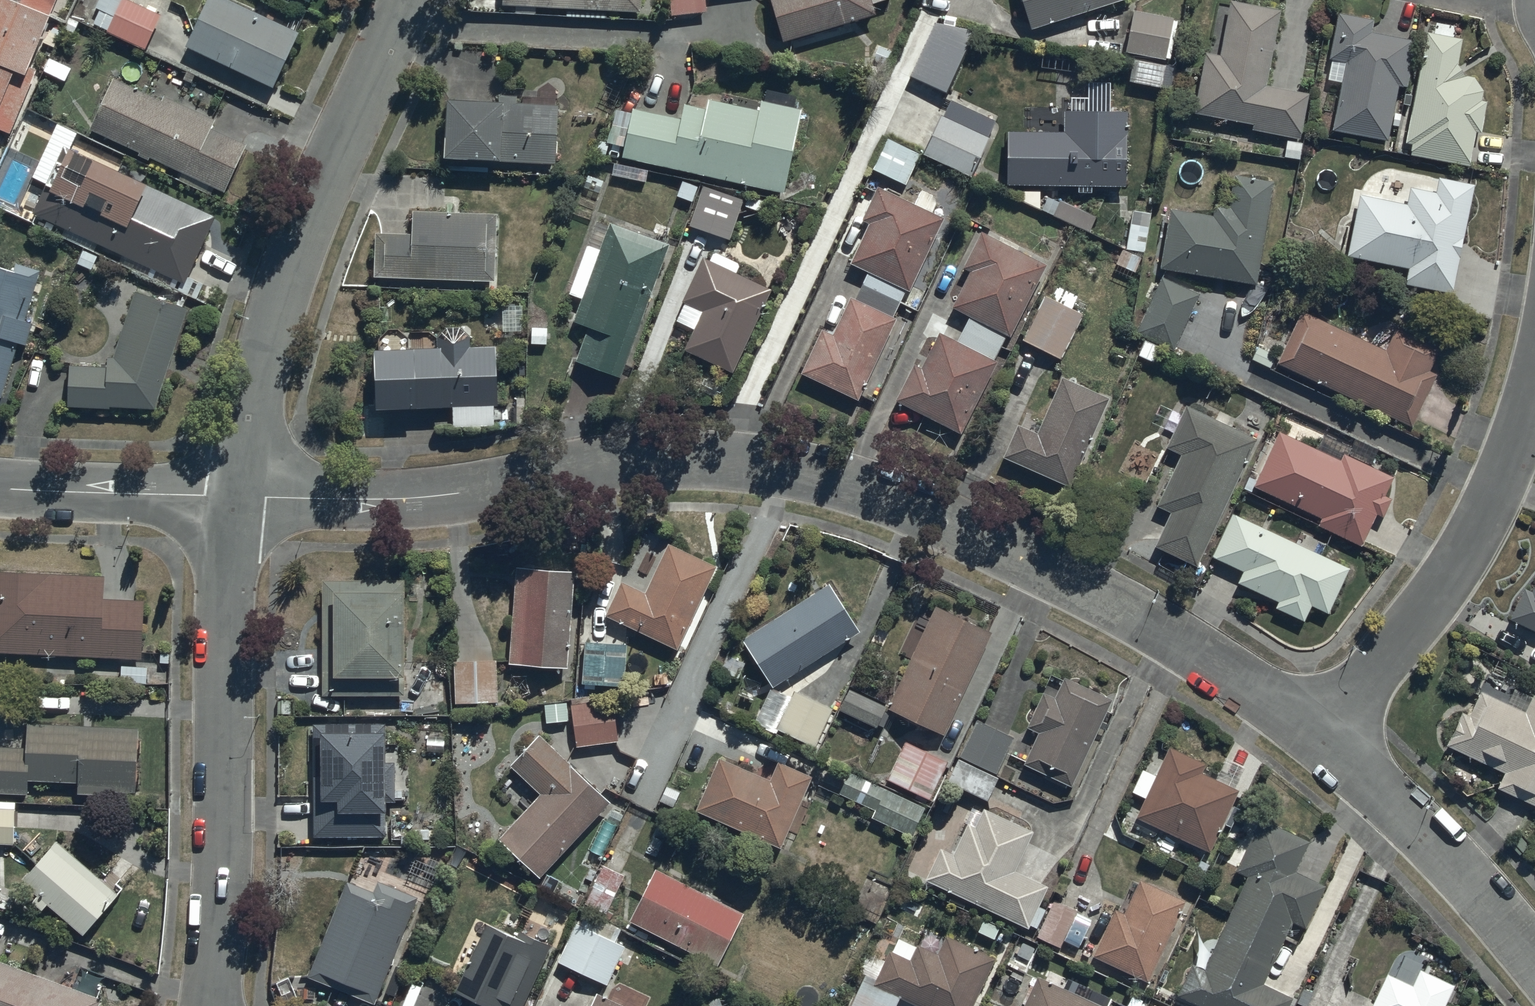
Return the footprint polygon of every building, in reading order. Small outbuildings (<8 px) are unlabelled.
[(11,140),(32,87),(29,86),(52,29),(49,28),(61,0),(0,0),(0,135),(11,140)] [(143,56),(161,20),(117,0),(96,0),(85,25),(107,35),(106,39),(143,56)] [(215,0),(209,0),(186,52),(272,94),(298,39),(215,0)] [(314,9),(318,0),(293,0),(314,9)] [(467,3),(474,4),(473,16),(500,18),(500,12),(515,12),(515,18),(536,18),(536,15),(566,15),(566,20),(606,21),(606,17),(641,19),(641,0),(468,0),(467,3)] [(668,1),(670,21),(705,18),(704,0),(676,0),(668,1)] [(782,49),(876,21),(873,10),(891,5),(890,0),(768,0),(782,49)] [(1031,38),(1127,6),(1125,0),(1019,0),(1031,38)] [(1266,90),(1280,16),(1230,7),(1219,63),(1207,60),(1196,119),(1253,130),(1252,135),(1299,144),(1308,98),(1266,90)] [(1166,61),(1172,24),(1131,18),(1125,54),(1166,61)] [(1337,18),(1329,63),(1331,64),(1327,82),(1343,85),(1333,137),(1387,148),(1391,129),(1399,130),(1401,119),(1393,118),(1398,92),(1407,93),(1416,46),(1371,37),(1374,25),(1337,18)] [(955,34),(937,25),(910,80),(928,89),(955,34)] [(1457,71),(1462,45),(1427,38),(1415,97),(1406,95),(1403,110),(1410,112),(1403,149),(1412,151),(1410,159),(1469,170),(1475,139),(1481,140),(1487,107),(1481,106),(1483,96),(1472,82),(1463,81),(1457,71)] [(1008,136),(1007,192),(1021,192),(1021,208),(1040,208),(1040,193),(1076,193),(1076,198),(1093,198),(1093,193),(1127,193),(1128,114),(1111,114),(1111,82),(1086,82),(1086,103),(1070,103),(1070,117),(1063,117),(1062,137),(1008,136)] [(162,108),(113,85),(88,136),(178,179),(176,182),(210,198),(212,194),(223,199),(246,151),(211,135),(215,126),(165,102),(162,108)] [(497,113),(446,111),(444,171),(556,174),(558,111),(517,110),(517,102),(497,102),(497,113)] [(784,201),(801,115),(761,105),(758,116),(707,104),(704,115),(684,111),(681,126),(632,115),(621,165),(784,201)] [(940,121),(922,159),(971,184),(990,144),(987,143),(994,126),(950,106),(943,123),(940,121)] [(872,174),(905,190),(919,160),(887,144),(872,174)] [(185,290),(214,222),(64,152),(34,218),(185,290)] [(1358,201),(1346,261),(1408,273),(1405,289),(1451,298),(1473,190),(1437,182),(1434,199),(1409,194),(1406,211),(1358,201)] [(1171,215),(1162,273),(1257,288),(1273,190),(1234,183),(1228,214),(1215,212),(1214,222),(1171,215)] [(729,245),(742,205),(702,192),(689,232),(729,245)] [(910,298),(943,225),(932,220),(940,204),(921,195),(913,211),(877,193),(861,228),(868,232),(851,271),(867,279),(855,306),(849,303),(832,341),(822,336),(802,380),(857,406),(895,325),(893,324),(905,296),(910,298)] [(1058,206),(1047,201),(1041,215),(1090,236),(1097,220),(1059,204),(1059,205),(1058,206)] [(1132,215),(1126,254),(1144,257),(1150,218),(1132,215)] [(495,287),(495,220),(411,218),(411,240),(375,239),(374,284),(495,287)] [(620,385),(668,251),(611,228),(609,232),(596,226),(567,300),(581,305),(571,330),(587,337),(575,368),(620,385)] [(993,367),(1007,340),(1010,342),(1045,271),(981,239),(963,275),(969,278),(951,312),(970,322),(957,348),(993,367)] [(731,380),(771,296),(703,264),(681,310),(701,319),(683,357),(731,380)] [(0,272),(0,406),(1,406),(19,351),(26,354),(34,329),(26,326),(43,276),(19,268),(16,278),(0,272)] [(1154,367),(1162,350),(1176,355),(1198,297),(1158,281),(1135,339),(1144,343),(1137,360),(1154,367)] [(1089,307),(1052,289),(1024,347),(1061,364),(1089,307)] [(154,415),(186,315),(135,298),(111,372),(69,372),(68,413),(154,415)] [(1394,332),(1384,354),(1301,316),(1275,372),(1411,435),(1436,380),(1429,377),(1440,353),(1394,332)] [(436,341),(435,342),(435,356),(414,356),(414,361),(372,361),(374,420),(417,419),(417,417),(443,417),(443,414),(456,414),(456,433),(492,433),(492,413),(496,413),(496,352),(470,352),(470,343),(469,341),(469,340),(468,339),(467,338),(466,338),(466,337),(465,336),(464,335),(463,335),(462,334),(461,333),(459,333),(458,333),(457,332),(456,332),(455,332),(453,332),(452,332),(451,332),(450,332),(449,332),(447,332),(446,333),(445,333),(444,334),(443,334),(442,335),(441,335),(440,336),(439,337),(438,338),(437,339),(437,340),(436,341)] [(961,440),(996,368),(993,367),(957,348),(941,340),(923,375),(914,370),(895,406),(894,431),(909,432),(911,414),(961,440)] [(1018,430),(1002,464),(1070,495),(1111,405),(1062,383),(1037,438),(1018,430)] [(1256,445),(1185,413),(1166,456),(1182,463),(1162,509),(1172,513),(1155,550),(1200,570),(1256,445)] [(1341,468),(1279,439),(1254,492),(1322,524),(1318,531),(1360,551),(1375,520),(1382,523),(1391,504),(1386,501),(1394,484),(1344,461),(1341,468)] [(1351,574),(1233,520),(1212,564),(1241,577),(1235,589),(1280,610),(1277,615),(1304,627),(1310,613),(1329,622),(1351,574)] [(678,643),(716,560),(669,537),(646,586),(621,574),(605,610),(678,643)] [(553,557),(517,560),(511,658),(568,661),(574,566),(553,557)] [(0,563),(0,647),(142,654),(145,596),(104,594),(106,570),(0,563)] [(406,690),(406,574),(323,574),(323,690),(406,690)] [(860,625),(830,577),(743,634),(774,682),(860,625)] [(1509,625),(1534,638),(1534,587),(1530,597),(1524,594),(1509,625)] [(944,728),(992,625),(967,608),(937,600),(896,686),(857,668),(840,703),(879,721),(888,702),(944,728)] [(625,683),(626,640),(585,637),(582,680),(625,683)] [(497,697),(496,654),(456,656),(457,698),(497,697)] [(1039,727),(1025,759),(1075,781),(1112,696),(1063,674),(1054,694),(1045,690),(1031,723),(1039,727)] [(448,675),(413,675),(413,705),(448,705),(448,675)] [(815,741),(834,703),(796,685),(778,722),(815,741)] [(614,693),(571,698),(577,742),(620,736),(614,693)] [(1482,697),(1470,722),(1461,718),(1446,749),(1504,777),(1496,794),(1534,813),(1534,701),(1517,693),(1509,710),(1482,697)] [(996,769),(1014,731),(978,713),(948,776),(988,795),(1000,770),(996,769)] [(387,831),(386,717),(314,718),(314,831),(387,831)] [(138,723),(28,718),(27,743),(0,742),(0,788),(29,789),(30,776),(79,778),(78,789),(137,791),(138,723)] [(611,796),(539,728),(511,757),(544,788),(498,836),(538,873),(611,796)] [(949,756),(905,737),(888,775),(932,794),(949,756)] [(1227,754),(1218,775),(1201,768),(1205,758),(1168,742),(1156,770),(1143,765),(1134,787),(1146,793),(1137,814),(1211,847),(1238,784),(1237,783),(1247,762),(1227,754)] [(782,843),(812,771),(778,755),(771,773),(718,751),(695,806),(782,843)] [(925,803),(850,767),(840,790),(875,805),(872,812),(913,830),(925,803)] [(0,801),(0,839),(14,839),(14,801),(0,801)] [(1015,866),(1033,825),(985,802),(977,820),(968,816),(953,848),(941,842),(926,874),(1028,923),(1048,882),(1015,866)] [(1310,834),(1261,813),(1237,867),(1246,872),(1206,962),(1194,956),(1178,993),(1207,1005),(1287,1005),(1293,993),(1266,980),(1294,916),(1308,923),(1327,880),(1295,866),(1310,834)] [(119,888),(57,834),(22,874),(83,929),(119,888)] [(606,911),(625,871),(605,859),(585,901),(606,911)] [(718,959),(743,907),(657,862),(630,915),(718,959)] [(376,999),(417,892),(379,875),(373,887),(348,876),(309,970),(376,999)] [(1186,895),(1142,875),(1127,910),(1115,905),(1095,952),(1151,976),(1186,895)] [(1077,906),(1054,895),(1037,930),(1060,941),(1077,906)] [(553,939),(491,909),(457,978),(475,987),(465,1005),(520,1005),(553,939)] [(626,941),(577,918),(558,957),(608,981),(626,941)] [(901,992),(930,1005),(971,1005),(996,951),(983,944),(982,947),(947,931),(939,948),(918,939),(917,942),(899,934),(893,947),(890,946),(877,974),(864,968),(846,1005),(894,1005),(901,992)] [(102,993),(0,955),(0,1005),(97,1005),(102,993)] [(1387,967),(1369,1005),(1442,1005),(1455,979),(1422,963),(1414,979),(1387,967)] [(1025,1005),(1111,1005),(1043,971),(1025,1005)] [(597,987),(588,1005),(638,1005),(597,987)]
